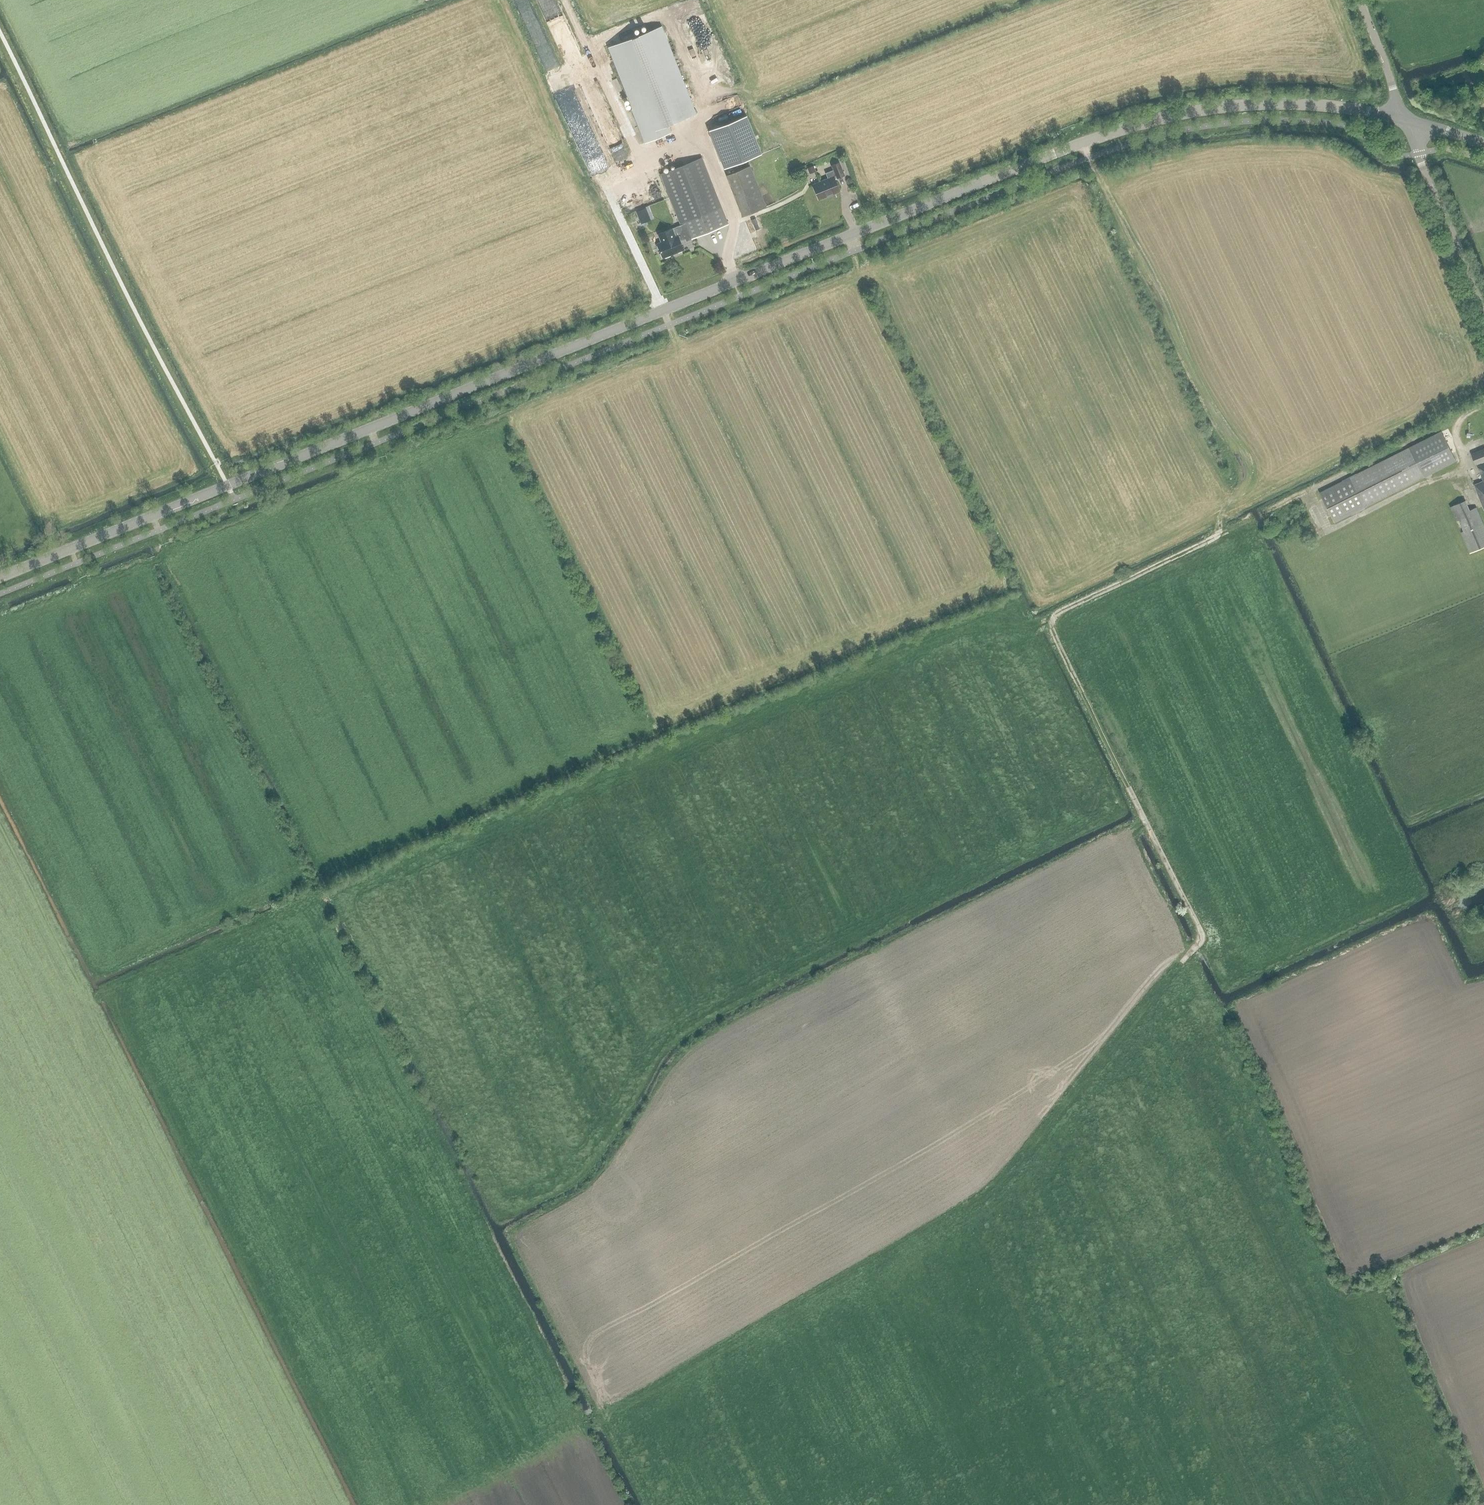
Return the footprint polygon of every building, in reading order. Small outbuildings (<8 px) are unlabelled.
[(609,48),(613,57),(634,109),(631,110),(644,143),(670,133),(666,125),(693,114),(659,28),(609,48)] [(709,130),(724,168),(761,154),(746,116),(709,130)] [(660,174),(681,225),(658,234),(662,242),(658,244),(663,258),(684,250),(680,241),(686,239),(687,241),(728,224),(702,158),(660,174)] [(825,173),(828,179),(812,185),(818,199),(839,191),(833,177),(836,176),(836,178),(843,175),(838,163),(831,165),(833,170),(825,173)] [(814,165),(807,168),(809,174),(816,171),(814,165)] [(734,194),(743,216),(765,207),(757,185),(734,194)] [(636,211),(639,218),(649,214),(646,207),(636,211)] [(1442,431),(1320,493),(1335,521),(1456,460),(1442,431)] [(1470,454),(1475,466),(1476,465),(1483,481),(1474,485),(1483,509),(1483,449),(1470,454)] [(1450,508),(1470,553),(1483,547),(1483,525),(1476,508),(1467,511),(1463,502),(1450,508)]
